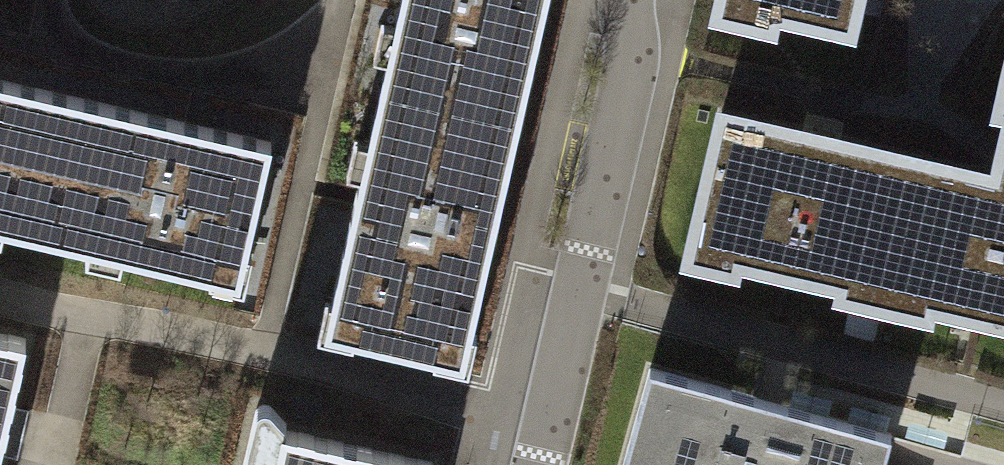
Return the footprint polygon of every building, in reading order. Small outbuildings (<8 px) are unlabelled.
[(378,99),(516,131),(546,0),(400,0),(378,99)] [(776,12),(851,29),(857,0),(778,0),(776,12)] [(0,79),(0,224),(46,235),(78,97),(0,79)] [(190,122),(78,97),(46,235),(239,279),(271,141),(190,122)] [(463,361),(516,131),(378,99),(356,195),(325,329),(463,361)] [(998,158),(994,173),(822,133),(720,109),(692,228),(740,239),(735,258),(841,283),(846,263),(934,284),(929,303),(1003,321),(1003,131),(998,158)] [(25,337),(0,332),(0,449),(25,337)] [(652,369),(626,464),(884,464),(892,434),(652,369)] [(257,437),(251,464),(386,464),(257,437)]
